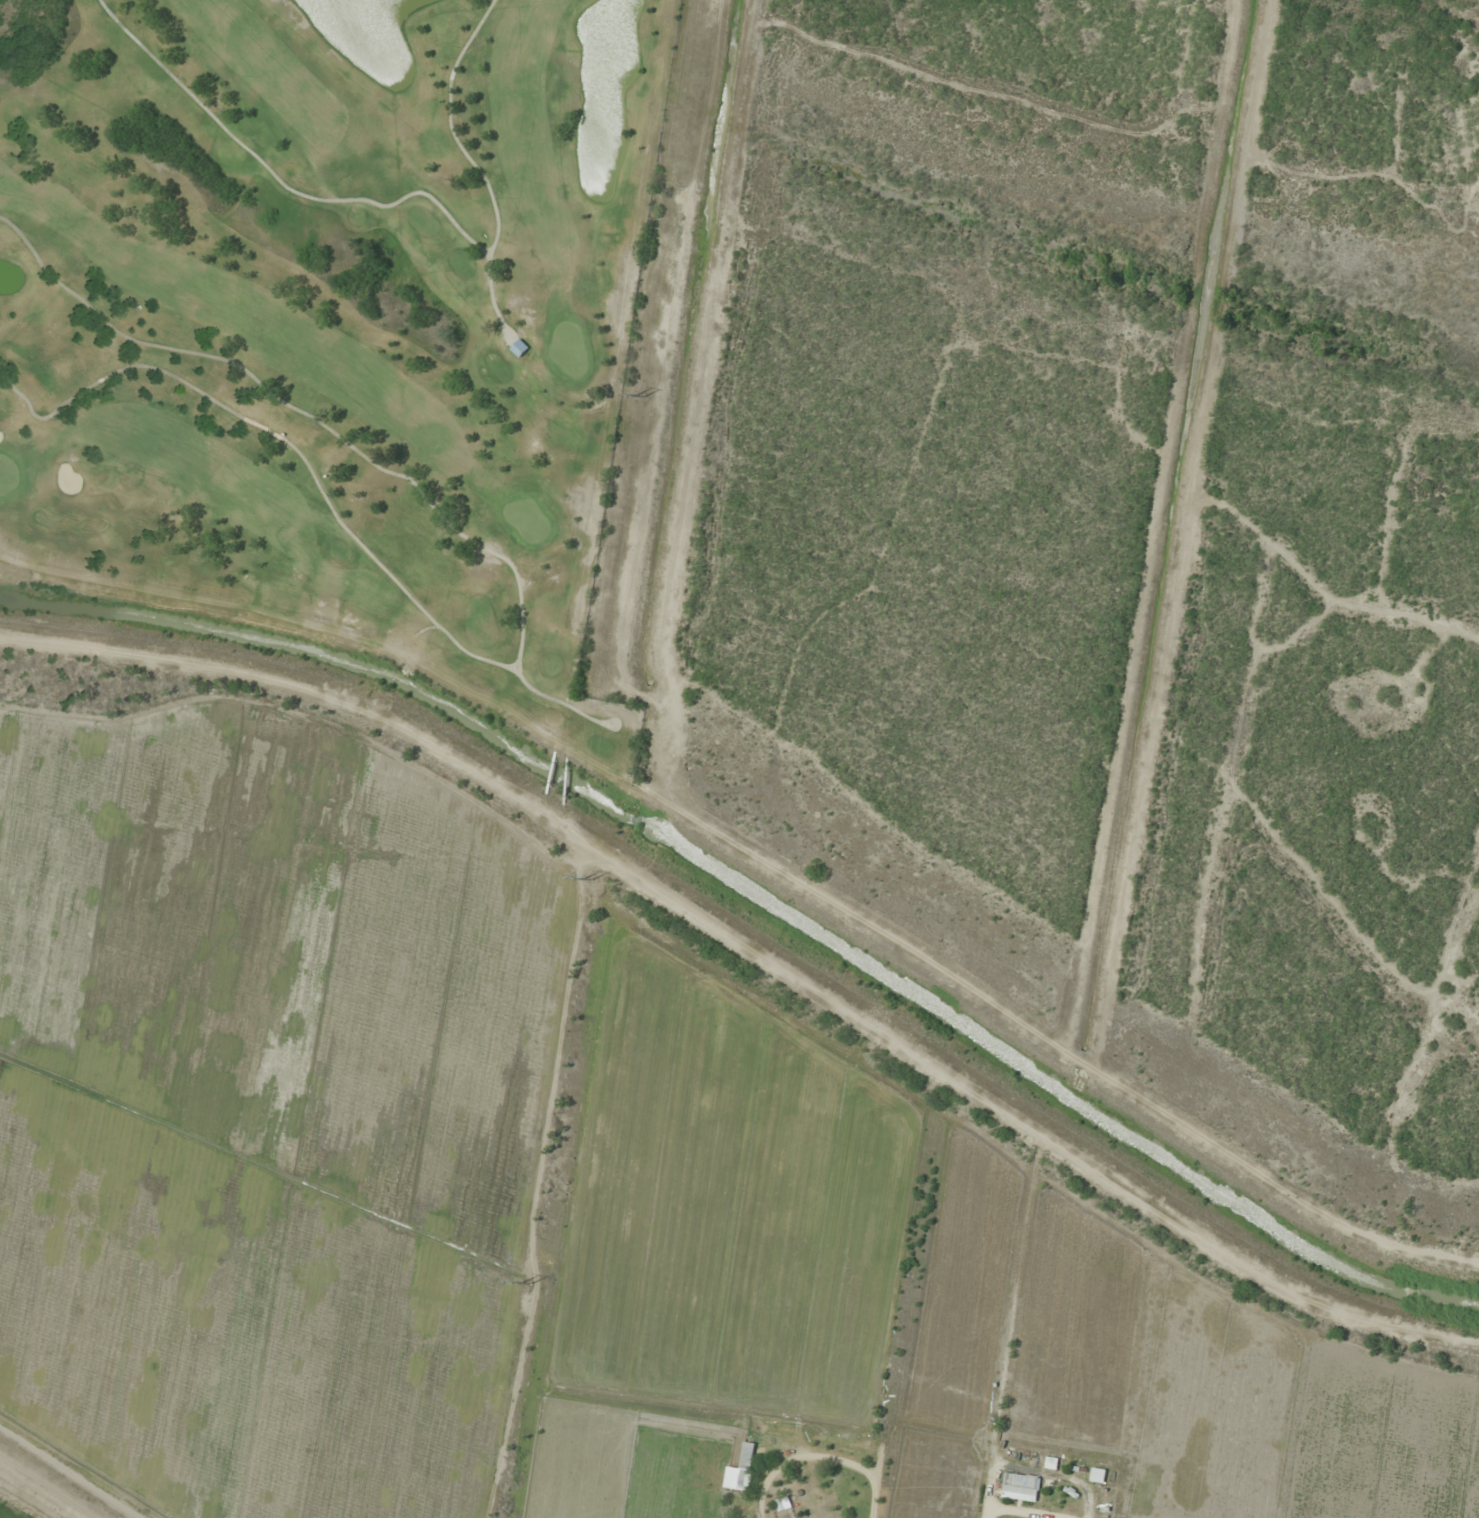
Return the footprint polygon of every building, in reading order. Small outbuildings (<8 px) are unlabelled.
[(519,358),(529,347),(520,339),(510,349),(519,358)] [(753,1443),(743,1442),(738,1489),(748,1490),(753,1443)] [(1039,1477),(1005,1473),(1003,1498),(1037,1501),(1039,1477)]
